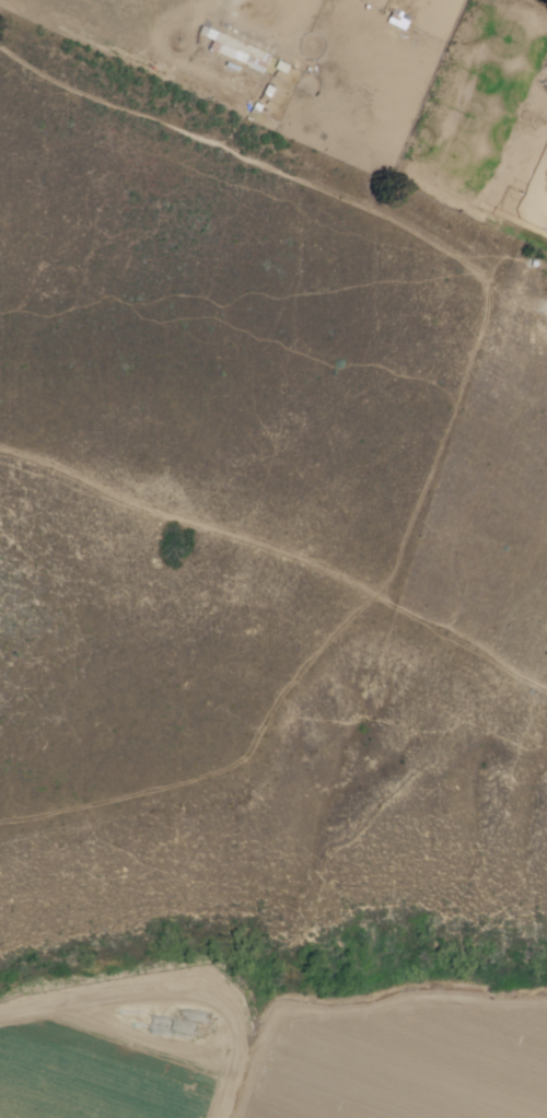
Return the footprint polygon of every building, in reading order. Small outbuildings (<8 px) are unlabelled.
[(224,38),(271,58),(268,65),(221,45),(224,38)]
